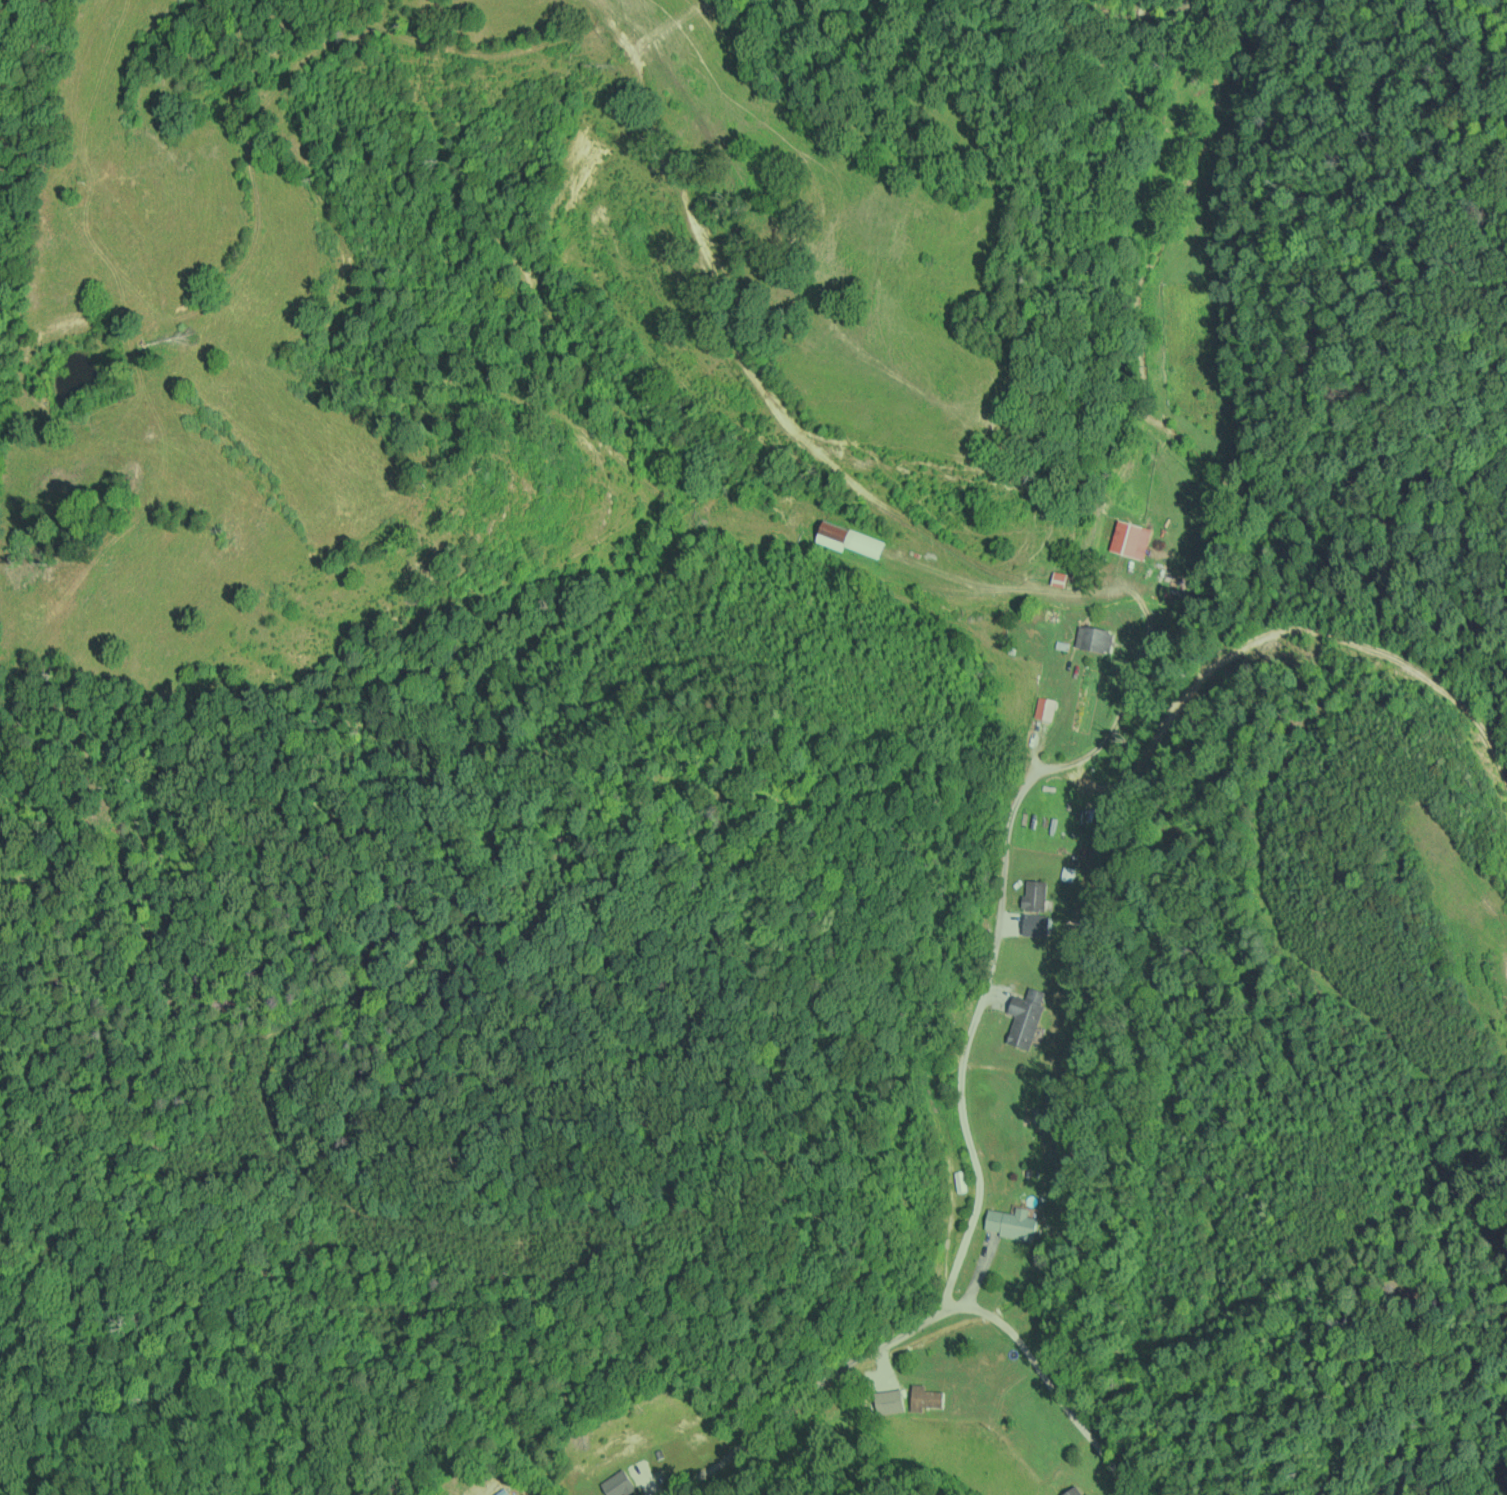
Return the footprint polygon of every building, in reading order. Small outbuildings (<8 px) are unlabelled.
[(819,538),(881,558),(886,541),(824,521),(819,538)] [(1110,552),(1144,560),(1152,529),(1118,521),(1110,552)] [(1114,631),(1079,626),(1076,649),(1111,654),(1114,631)] [(1035,717),(1052,720),(1056,699),(1039,696),(1035,717)] [(1047,881),(1025,880),(1023,910),(1045,911),(1047,881)] [(1032,1050),(1047,992),(1030,987),(1027,998),(1014,994),(1008,1014),(1015,1016),(1008,1044),(1032,1050)] [(958,1191),(966,1190),(964,1171),(956,1172),(958,1191)] [(1033,1240),(1037,1218),(1028,1216),(1029,1209),(1017,1207),(1015,1214),(989,1209),(985,1232),(1033,1240)] [(926,1384),(912,1383),(911,1407),(943,1408),(944,1391),(926,1390),(926,1384)] [(612,1474),(601,1489),(609,1494),(622,1494),(629,1486),(612,1474)] [(1079,1483),(1061,1494),(1087,1494),(1079,1483)]
